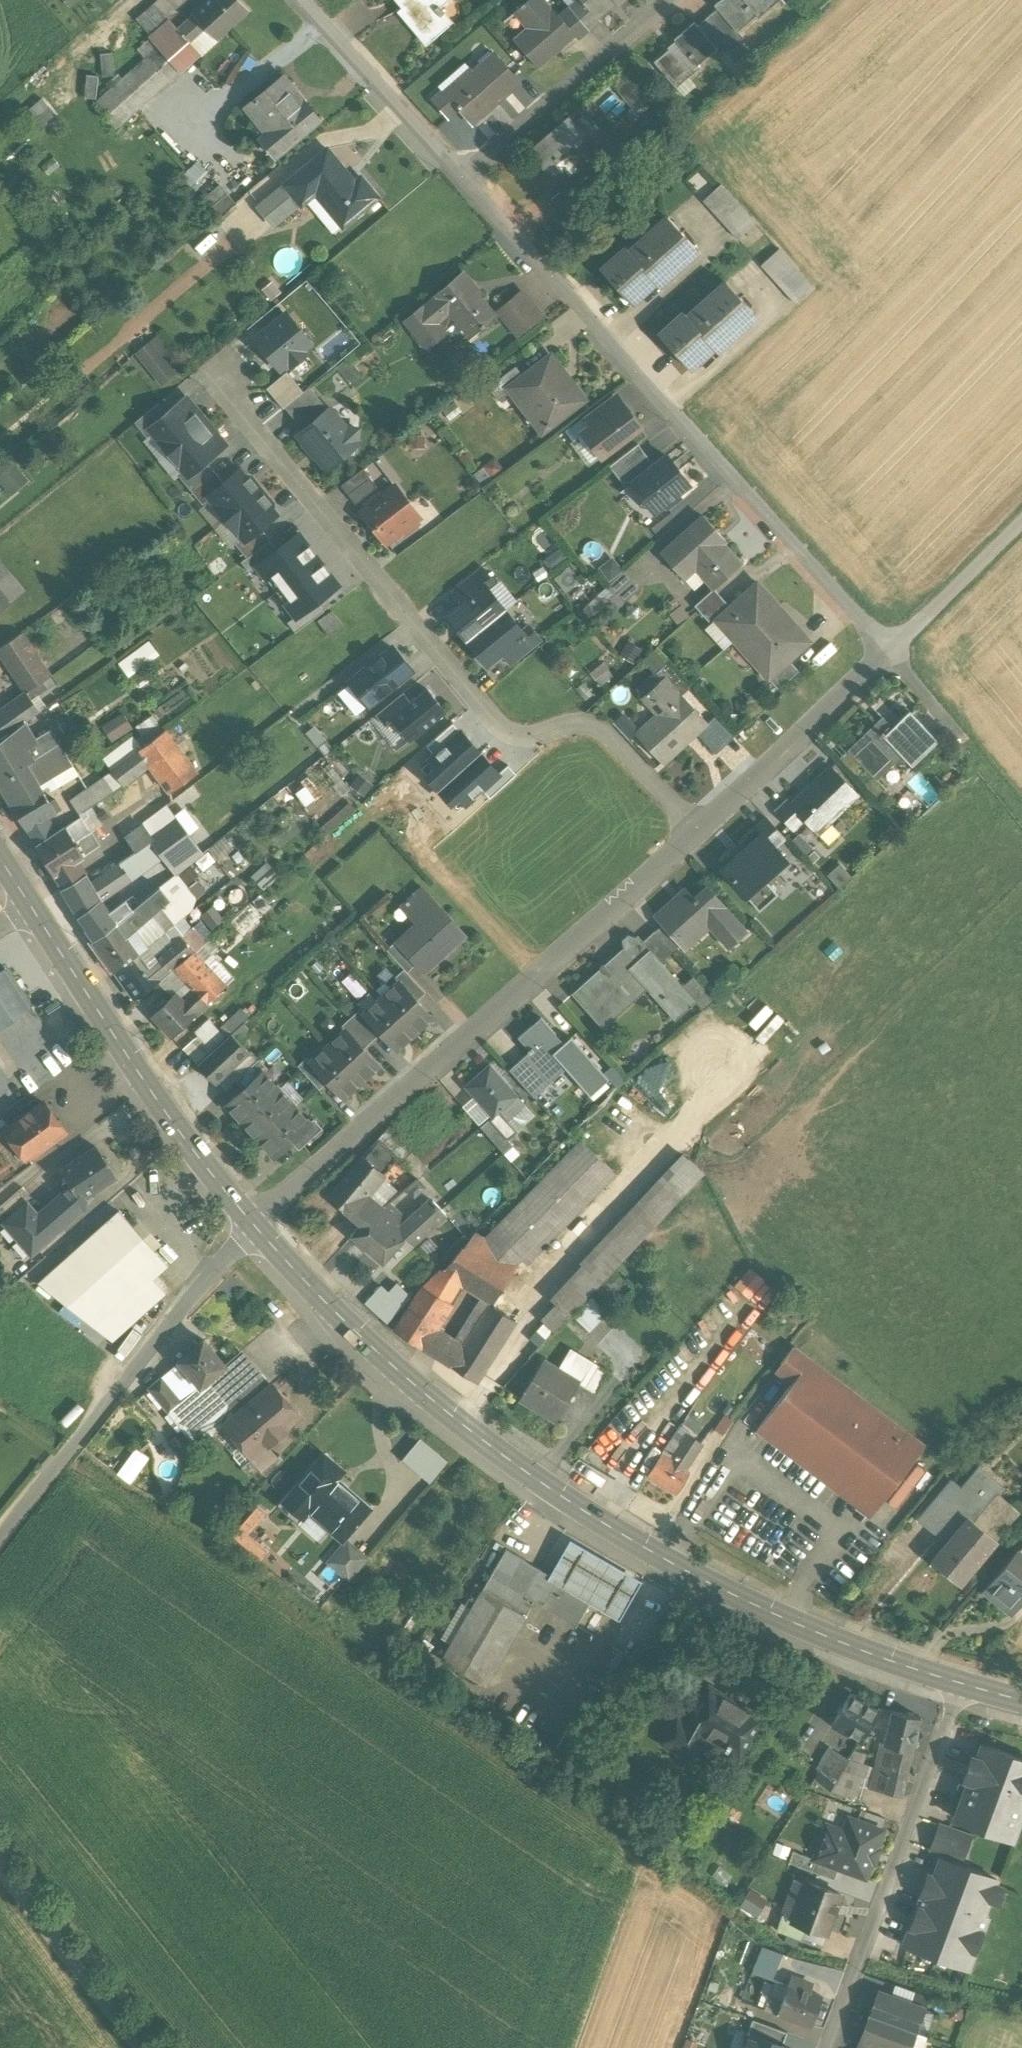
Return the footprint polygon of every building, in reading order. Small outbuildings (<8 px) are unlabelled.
[(150,31),(185,0),(155,0),(137,16),(150,31)] [(197,13),(208,26),(218,37),(247,10),(237,0),(212,0),(197,13)] [(402,11),(398,14),(425,46),(442,31),(450,24),(437,10),(449,0),(392,0),(402,11)] [(543,0),(532,0),(512,17),(526,32),(513,43),(537,71),(576,38),(559,18),(543,0)] [(597,20),(580,0),(570,8),(587,28),(597,20)] [(580,0),(597,20),(621,0),(580,0)] [(715,6),(716,9),(735,31),(736,30),(753,15),(757,18),(770,8),(780,0),(721,0),(715,6)] [(587,28),(570,8),(559,18),(576,38),(587,28)] [(735,31),(716,9),(706,18),(731,47),(742,37),(736,30),(735,31)] [(197,13),(178,29),(189,42),(208,26),(197,13)] [(731,47),(706,18),(696,26),(715,49),(714,50),(719,57),(731,47)] [(693,23),(673,39),(676,43),(653,62),(675,88),(698,68),(696,66),(714,50),(715,49),(696,26),(693,23)] [(158,47),(95,103),(116,127),(179,71),(158,47)] [(445,89),(447,92),(461,107),(476,124),(520,86),(492,53),(471,71),(466,64),(442,85),(445,89)] [(629,105),(642,96),(625,71),(612,79),(629,105)] [(294,91),(282,76),(258,96),(258,97),(280,124),(267,134),(259,141),(272,158),(315,123),(291,94),(294,91)] [(445,89),(432,100),(448,118),(461,107),(447,92),(445,89)] [(280,124),(258,97),(258,96),(245,107),(267,134),(280,124)] [(46,101),(25,119),(35,130),(56,112),(46,101)] [(578,106),(530,151),(563,185),(611,140),(578,106)] [(327,149),(284,184),(300,204),(301,205),(320,190),(347,223),(378,198),(361,177),(355,182),(327,149)] [(284,184),(258,207),(273,226),(300,204),(284,184)] [(720,184),(702,200),(737,240),(755,223),(720,184)] [(236,205),(220,187),(202,202),(218,220),(236,205)] [(666,216),(628,249),(626,247),(600,269),(631,304),(666,274),(669,277),(698,251),(666,216)] [(814,288),(778,248),(760,265),(796,304),(814,288)] [(495,316),(470,286),(472,284),(462,272),(435,295),(436,296),(422,307),(422,306),(404,321),(427,347),(444,333),(443,331),(457,320),(469,335),(480,327),(480,328),(495,316)] [(725,281),(687,315),(684,311),(657,335),(688,369),(723,338),(726,341),(755,315),(725,281)] [(521,292),(498,311),(518,334),(541,315),(521,292)] [(286,314),(255,340),(281,370),(288,364),(291,367),(307,354),(304,350),(311,344),(286,314)] [(158,336),(137,353),(162,385),(175,374),(165,362),(173,355),(158,336)] [(523,376),(513,384),(516,387),(547,429),(586,400),(552,355),(523,376)] [(345,360),(336,368),(351,386),(360,378),(345,360)] [(515,366),(489,386),(499,400),(516,387),(513,384),(523,376),(515,366)] [(284,407),(302,392),(286,373),(267,389),(283,408),(284,407)] [(328,409),(309,387),(302,392),(284,407),(303,430),(328,409)] [(613,395),(584,417),(591,427),(620,405),(613,395)] [(167,414),(150,428),(153,433),(169,452),(206,421),(187,398),(167,414)] [(442,410),(449,421),(462,412),(454,401),(442,410)] [(158,403),(135,422),(147,437),(153,433),(150,428),(167,414),(158,403)] [(591,427),(584,433),(601,456),(640,428),(622,404),(620,405),(591,427)] [(346,428),(330,408),(303,430),(298,435),(326,469),(344,455),(355,456),(357,444),(359,442),(357,440),(358,429),(346,428)] [(584,417),(566,430),(591,464),(601,456),(584,433),(591,427),(584,417)] [(206,421),(169,452),(185,471),(189,475),(206,461),(226,445),(206,421)] [(411,445),(411,449),(424,449),(424,437),(408,436),(407,445),(411,445)] [(638,444),(609,466),(626,488),(632,484),(631,483),(654,466),(638,444)] [(654,466),(631,483),(632,484),(653,512),(664,503),(667,507),(679,497),(676,494),(689,485),(667,456),(654,466)] [(472,474),(482,486),(504,469),(494,457),(472,474)] [(206,461),(189,475),(185,471),(179,476),(191,491),(214,472),(206,461)] [(0,477),(0,483),(12,496),(27,483),(12,466),(0,477)] [(364,466),(341,484),(357,503),(379,484),(364,466)] [(210,498),(227,519),(260,492),(241,469),(224,483),(208,496),(210,498)] [(214,472),(191,491),(203,505),(210,498),(208,496),(224,483),(214,472)] [(395,487),(363,511),(386,541),(402,529),(404,532),(416,523),(404,508),(408,505),(395,487)] [(244,539),(246,542),(261,529),(279,515),(260,492),(227,519),(244,539)] [(719,533),(705,516),(663,553),(677,570),(689,559),(715,588),(742,564),(723,542),(721,544),(715,537),(719,533)] [(247,558),(270,541),(261,529),(246,542),(244,539),(237,544),(247,558)] [(319,560),(300,535),(278,551),(258,566),(277,591),(319,560)] [(249,573),(278,551),(270,541),(247,558),(241,563),(249,573)] [(338,585),(319,560),(277,591),(296,617),(316,601),(338,585)] [(0,564),(0,592),(9,605),(26,594),(0,564)] [(482,569),(454,591),(463,603),(484,586),(486,589),(493,583),(482,569)] [(626,569),(608,585),(624,603),(642,587),(626,569)] [(731,606),(716,620),(717,621),(769,680),(770,680),(790,661),(811,642),(758,582),(731,606)] [(463,603),(447,615),(468,640),(504,611),(486,589),(484,586),(463,603)] [(715,588),(696,606),(712,625),(717,621),(716,620),(731,606),(715,588)] [(0,592),(0,612),(9,605),(0,592)] [(324,611),(316,601),(296,617),(288,622),(296,632),(324,611)] [(689,617),(681,606),(669,614),(677,625),(680,625),(689,617)] [(504,611),(468,640),(488,665),(503,653),(524,636),(520,630),(504,611)] [(332,612),(302,634),(309,644),(325,632),(328,636),(342,626),(332,612)] [(540,641),(527,625),(520,630),(524,636),(503,653),(512,663),(540,641)] [(22,633),(0,647),(0,652),(26,690),(27,691),(51,675),(22,633)] [(157,656),(148,642),(118,663),(127,677),(157,656)] [(619,657),(634,664),(642,650),(628,642),(619,657)] [(392,648),(372,665),(390,687),(411,670),(392,648)] [(666,663),(654,650),(642,661),(654,674),(666,663)] [(790,661),(770,680),(779,690),(799,671),(790,661)] [(613,676),(602,663),(589,674),(600,687),(613,676)] [(690,689),(666,663),(656,673),(663,681),(664,680),(680,697),(690,689)] [(372,665),(351,682),(370,704),(390,687),(372,665)] [(564,672),(569,679),(576,672),(570,666),(564,672)] [(680,697),(664,680),(663,681),(644,699),(658,714),(638,732),(664,761),(686,741),(683,738),(702,721),(680,697)] [(410,702),(391,718),(392,719),(410,741),(446,712),(427,689),(410,702)] [(10,733),(40,711),(27,691),(26,690),(0,710),(0,740),(10,733)] [(403,692),(376,714),(385,725),(392,719),(391,718),(410,702),(403,692)] [(883,716),(848,749),(873,777),(899,752),(911,765),(937,741),(909,711),(892,727),(883,716)] [(98,728),(106,742),(133,727),(125,713),(98,728)] [(615,722),(630,737),(637,729),(622,715),(615,722)] [(148,739),(160,726),(149,716),(137,729),(148,739)] [(715,752),(735,736),(718,716),(698,733),(715,752)] [(426,747),(435,756),(461,732),(452,723),(426,747)] [(0,757),(0,778),(59,743),(51,730),(37,738),(34,734),(17,744),(19,747),(11,752),(10,751),(0,757)] [(142,747),(139,750),(150,764),(171,792),(196,773),(165,730),(142,747)] [(438,790),(439,791),(480,753),(461,732),(435,756),(421,769),(439,789),(438,790)] [(0,740),(0,757),(10,751),(11,752),(19,747),(17,744),(10,733),(0,740)] [(135,738),(106,760),(112,770),(139,750),(142,747),(135,738)] [(0,778),(0,785),(9,800),(38,782),(39,784),(72,764),(59,743),(0,778)] [(139,750),(112,770),(112,771),(122,785),(150,764),(139,750)] [(480,753),(439,791),(458,812),(482,790),(498,775),(480,755),(481,754),(480,753)] [(498,775),(482,790),(490,799),(516,775),(508,766),(498,775)] [(858,794),(831,766),(792,803),(791,804),(804,819),(817,832),(858,794)] [(95,785),(71,800),(80,814),(108,794),(109,795),(122,785),(112,771),(94,783),(95,785)] [(304,801),(316,789),(306,779),(294,791),(304,801)] [(38,782),(9,800),(26,829),(27,828),(38,845),(59,831),(49,815),(60,808),(54,798),(49,801),(39,784),(38,782)] [(788,799),(776,811),(793,829),(804,819),(791,804),(792,803),(788,799)] [(173,806),(144,826),(150,834),(176,816),(173,806)] [(82,816),(66,827),(84,856),(100,846),(84,819),(82,816)] [(176,816),(150,834),(153,840),(152,842),(163,856),(171,867),(199,847),(176,816)] [(767,817),(756,827),(761,833),(762,832),(775,846),(785,837),(767,817)] [(144,826),(126,838),(136,852),(152,842),(153,840),(150,834),(144,826)] [(38,845),(36,846),(61,889),(85,874),(77,860),(84,856),(66,827),(59,831),(38,845)] [(761,833),(721,868),(758,911),(777,894),(764,878),(773,871),(786,859),(775,846),(762,832),(761,833)] [(136,852),(91,883),(102,899),(163,856),(152,842),(136,852)] [(180,872),(189,884),(199,876),(190,865),(180,872)] [(786,886),(773,871),(764,878),(777,894),(786,886)] [(78,917),(98,903),(102,899),(91,883),(85,874),(61,889),(78,917)] [(171,899),(181,913),(197,901),(176,874),(160,887),(171,899)] [(160,887),(148,896),(159,910),(171,899),(160,887)] [(400,944),(399,945),(415,963),(423,972),(464,935),(421,887),(404,902),(423,923),(400,944)] [(278,901),(267,889),(253,902),(264,914),(278,901)] [(745,931),(708,890),(698,899),(696,897),(694,899),(685,890),(657,915),(664,923),(681,943),(695,930),(699,935),(711,924),(729,945),(745,931)] [(132,909),(117,922),(124,932),(131,926),(135,930),(153,915),(159,910),(148,896),(132,909)] [(159,910),(153,915),(165,932),(184,917),(181,913),(171,899),(159,910)] [(126,900),(105,916),(111,927),(117,922),(132,909),(126,900)] [(86,929),(105,916),(98,903),(78,917),(86,929)] [(105,916),(86,929),(93,941),(111,927),(105,916)] [(184,917),(165,932),(175,941),(181,936),(193,927),(184,917)] [(111,927),(93,941),(115,971),(139,953),(124,932),(117,922),(111,927)] [(664,923),(654,931),(672,951),(681,943),(664,923)] [(193,927),(181,936),(193,952),(202,946),(205,943),(193,927)] [(672,951),(654,931),(643,941),(642,942),(648,950),(650,949),(661,961),(672,951)] [(637,935),(635,937),(628,934),(622,940),(623,947),(621,949),(625,954),(627,952),(635,962),(648,950),(642,942),(643,941),(637,935)] [(139,953),(115,971),(135,999),(159,981),(159,980),(174,968),(193,952),(181,936),(175,941),(153,960),(155,961),(148,966),(139,953)] [(415,963),(399,945),(400,944),(396,939),(386,948),(404,969),(406,971),(415,963)] [(648,950),(635,962),(627,952),(625,954),(621,949),(571,993),(588,1012),(603,999),(617,1015),(646,989),(674,1020),(695,1001),(695,1000),(682,986),(661,961),(650,949),(648,950)] [(212,972),(193,952),(174,968),(193,989),(194,990),(194,989),(212,972)] [(0,970),(0,1029),(15,1019),(13,1017),(29,1007),(4,968),(0,970)] [(193,989),(174,968),(159,980),(159,981),(172,996),(176,993),(182,999),(193,989)] [(406,971),(404,969),(395,977),(399,981),(399,980),(417,1000),(425,993),(406,971)] [(212,972),(194,989),(208,1003),(225,986),(212,972)] [(354,974),(345,981),(364,1007),(374,999),(354,974)] [(715,999),(694,976),(682,986),(695,1000),(695,1001),(703,1010),(715,999)] [(417,1000),(399,981),(382,996),(414,1034),(432,1018),(417,1000)] [(194,989),(194,990),(193,989),(182,999),(196,1014),(208,1003),(194,989)] [(172,996),(152,1016),(173,1037),(196,1014),(182,999),(176,993),(172,996)] [(365,1012),(364,1013),(381,1032),(397,1049),(414,1034),(382,996),(365,1012)] [(361,1008),(342,1026),(345,1030),(346,1029),(363,1048),(381,1032),(364,1013),(365,1012),(361,1008)] [(563,1043),(540,1018),(517,1038),(529,1051),(524,1056),(544,1079),(530,1092),(534,1096),(565,1069),(589,1096),(608,1079),(571,1037),(563,1043)] [(363,1048),(346,1029),(345,1030),(328,1046),(361,1082),(379,1066),(363,1048)] [(233,1033),(199,1064),(215,1082),(249,1050),(233,1033)] [(361,1082),(328,1046),(311,1062),(328,1080),(344,1097),(361,1082)] [(524,1056),(509,1069),(530,1092),(544,1079),(524,1056)] [(328,1080),(310,1062),(311,1062),(312,1061),(308,1057),(297,1065),(319,1089),(328,1080)] [(260,1058),(236,1080),(244,1089),(263,1072),(268,1067),(260,1058)] [(489,1065),(466,1086),(494,1117),(499,1112),(506,1120),(524,1104),(489,1065)] [(244,1089),(228,1104),(243,1122),(279,1089),(263,1072),(244,1089)] [(279,1089),(243,1122),(258,1139),(295,1106),(279,1089)] [(42,1102),(7,1128),(31,1161),(66,1135),(42,1102)] [(295,1106),(258,1139),(274,1157),(292,1141),(311,1124),(310,1122),(295,1106)] [(311,1124),(292,1141),(299,1150),(322,1129),(313,1119),(310,1122),(311,1124)] [(513,1145),(490,1119),(481,1127),(504,1153),(513,1145)] [(33,1164),(31,1161),(7,1128),(0,1133),(0,1188),(33,1164)] [(429,1169),(386,1129),(377,1139),(397,1157),(396,1158),(418,1177),(429,1169)] [(377,1139),(360,1160),(380,1177),(381,1177),(396,1158),(397,1157),(377,1139)] [(580,1142),(485,1239),(475,1233),(471,1237),(516,1266),(521,1259),(526,1264),(613,1174),(580,1142)] [(96,1147),(61,1170),(73,1187),(82,1201),(86,1198),(117,1178),(96,1147)] [(688,1158),(584,1266),(588,1270),(601,1281),(704,1173),(688,1158)] [(380,1177),(360,1160),(327,1198),(347,1215),(380,1177)] [(380,1177),(347,1215),(359,1226),(369,1215),(377,1211),(399,1193),(381,1177),(380,1177)] [(431,1182),(422,1192),(430,1203),(439,1208),(448,1199),(431,1182)] [(73,1187),(38,1216),(28,1204),(6,1223),(32,1253),(91,1203),(86,1198),(82,1201),(73,1187)] [(0,1208),(0,1216),(6,1223),(28,1204),(34,1199),(24,1188),(0,1208)] [(430,1203),(419,1206),(397,1229),(406,1236),(404,1238),(411,1245),(445,1215),(439,1208),(430,1203)] [(119,1211),(38,1283),(112,1341),(166,1293),(153,1279),(168,1265),(119,1211)] [(377,1211),(369,1215),(359,1226),(352,1234),(382,1262),(404,1238),(406,1236),(397,1229),(377,1211)] [(516,1266),(471,1237),(464,1247),(461,1285),(492,1304),(516,1266)] [(464,1247),(463,1246),(432,1283),(428,1280),(424,1287),(450,1303),(461,1285),(464,1247)] [(588,1270),(540,1320),(553,1332),(601,1281),(588,1270)] [(617,1271),(598,1286),(607,1298),(627,1284),(617,1271)] [(368,1305),(388,1323),(413,1295),(392,1277),(368,1305)] [(424,1287),(422,1286),(394,1331),(422,1349),(433,1331),(450,1303),(424,1287)] [(590,1296),(572,1316),(588,1331),(607,1312),(590,1296)] [(492,1304),(461,1349),(446,1339),(435,1357),(476,1382),(515,1321),(496,1308),(492,1304)] [(433,1331),(422,1349),(435,1357),(446,1339),(433,1331)] [(203,1339),(196,1346),(191,1340),(180,1349),(185,1355),(177,1362),(199,1387),(208,1381),(225,1366),(224,1364),(203,1339)] [(905,1433),(793,1348),(781,1364),(797,1376),(756,1429),(853,1502),(865,1486),(884,1501),(914,1461),(907,1456),(912,1449),(900,1440),(905,1433)] [(222,1427),(267,1389),(236,1353),(224,1364),(225,1366),(208,1381),(199,1387),(181,1404),(169,1413),(198,1447),(222,1427)] [(578,1382),(543,1361),(519,1401),(555,1422),(578,1382)] [(608,1374),(596,1367),(584,1387),(595,1394),(608,1374)] [(181,1404),(160,1379),(149,1389),(169,1413),(181,1404)] [(267,1389),(222,1427),(238,1445),(230,1452),(243,1466),(251,1459),(268,1445),(287,1428),(285,1426),(297,1416),(271,1385),(267,1389)] [(645,1401),(640,1398),(635,1405),(641,1408),(645,1401)] [(724,1416),(714,1430),(721,1436),(732,1422),(724,1416)] [(670,1461),(661,1456),(648,1476),(678,1493),(690,1472),(685,1469),(702,1444),(688,1435),(681,1446),(670,1461)] [(681,1446),(671,1440),(661,1456),(670,1461),(681,1446)] [(268,1445),(251,1459),(260,1470),(277,1456),(268,1445)] [(369,1507),(335,1478),(342,1470),(324,1453),(285,1498),(303,1514),(308,1508),(343,1537),(369,1507)] [(975,1469),(962,1486),(953,1479),(918,1521),(929,1531),(930,1531),(946,1544),(966,1520),(972,1525),(995,1497),(1001,1490),(975,1469)] [(995,1497),(972,1525),(995,1544),(1018,1515),(995,1497)] [(267,1550),(245,1531),(263,1510),(256,1503),(230,1532),(260,1558),(267,1550)] [(946,1544),(931,1563),(959,1586),(995,1544),(972,1525),(966,1520),(946,1544)] [(347,1540),(329,1560),(338,1568),(320,1587),(331,1596),(348,1577),(363,1559),(366,1557),(347,1540)] [(570,1540),(548,1578),(618,1618),(640,1581),(570,1540)] [(549,1573),(507,1549),(483,1590),(526,1615),(535,1601),(576,1626),(589,1603),(546,1579),(549,1573)] [(1018,1552),(985,1592),(1011,1613),(1021,1599),(1021,1555),(1018,1552)] [(363,1559),(348,1577),(360,1587),(375,1570),(363,1559)] [(526,1615),(483,1590),(442,1659),(485,1684),(526,1615)] [(665,1742),(675,1747),(687,1754),(692,1746),(699,1733),(738,1756),(760,1717),(710,1688),(689,1725),(679,1719),(665,1742)] [(878,1710),(850,1694),(832,1722),(861,1739),(869,1725),(878,1710)] [(892,1710),(879,1708),(878,1710),(869,1725),(888,1730),(892,1710)] [(919,1717),(892,1710),(888,1730),(884,1744),(912,1750),(919,1717)] [(912,1750),(884,1744),(882,1755),(879,1754),(876,1768),(871,1789),(902,1796),(912,1750)] [(982,1746),(977,1760),(972,1758),(964,1779),(969,1781),(955,1819),(1012,1840),(1021,1812),(1021,1760),(982,1746)] [(869,1766),(849,1760),(835,1782),(834,1783),(831,1791),(859,1799),(863,1787),(869,1766)] [(869,1766),(863,1787),(871,1789),(876,1768),(869,1766)] [(834,1783),(819,1770),(815,1778),(831,1791),(834,1783)] [(848,1819),(843,1834),(835,1838),(824,1834),(814,1860),(838,1868),(865,1878),(882,1831),(848,1819)] [(970,1837),(940,1826),(931,1849),(961,1860),(970,1837)] [(838,1868),(814,1860),(793,1852),(789,1863),(834,1879),(838,1868)] [(997,1880),(941,1859),(934,1877),(928,1875),(920,1896),(922,1897),(904,1945),(968,1969),(987,1918),(983,1917),(997,1880)] [(841,1894),(806,1881),(804,1885),(793,1915),(791,1921),(805,1926),(827,1934),(841,1894)] [(795,1882),(784,1912),(793,1915),(804,1885),(795,1882)] [(750,1891),(741,1906),(753,1913),(762,1899),(750,1891)] [(784,1912),(777,1929),(801,1938),(805,1926),(791,1921),(793,1915),(784,1912)] [(762,1947),(750,1942),(741,1964),(753,1969),(762,1947)] [(783,1954),(762,1946),(762,1947),(753,1969),(752,1972),(772,1980),(783,1954)] [(765,2009),(778,2014),(811,2026),(821,1996),(800,1989),(803,1981),(792,1977),(788,1985),(777,1981),(771,1997),(769,1996),(763,1994),(760,2004),(766,2007),(765,2009)] [(923,2009),(878,1992),(870,2016),(915,2032),(923,2009)] [(717,2013),(708,2010),(703,2023),(712,2027),(717,2013)] [(870,2016),(861,2039),(884,2047),(909,2047),(915,2032),(870,2016)] [(787,2032),(753,2019),(747,2034),(750,2035),(751,2034),(782,2045),(787,2032)] [(751,2034),(750,2035),(746,2047),(789,2047),(782,2045),(751,2034)]
